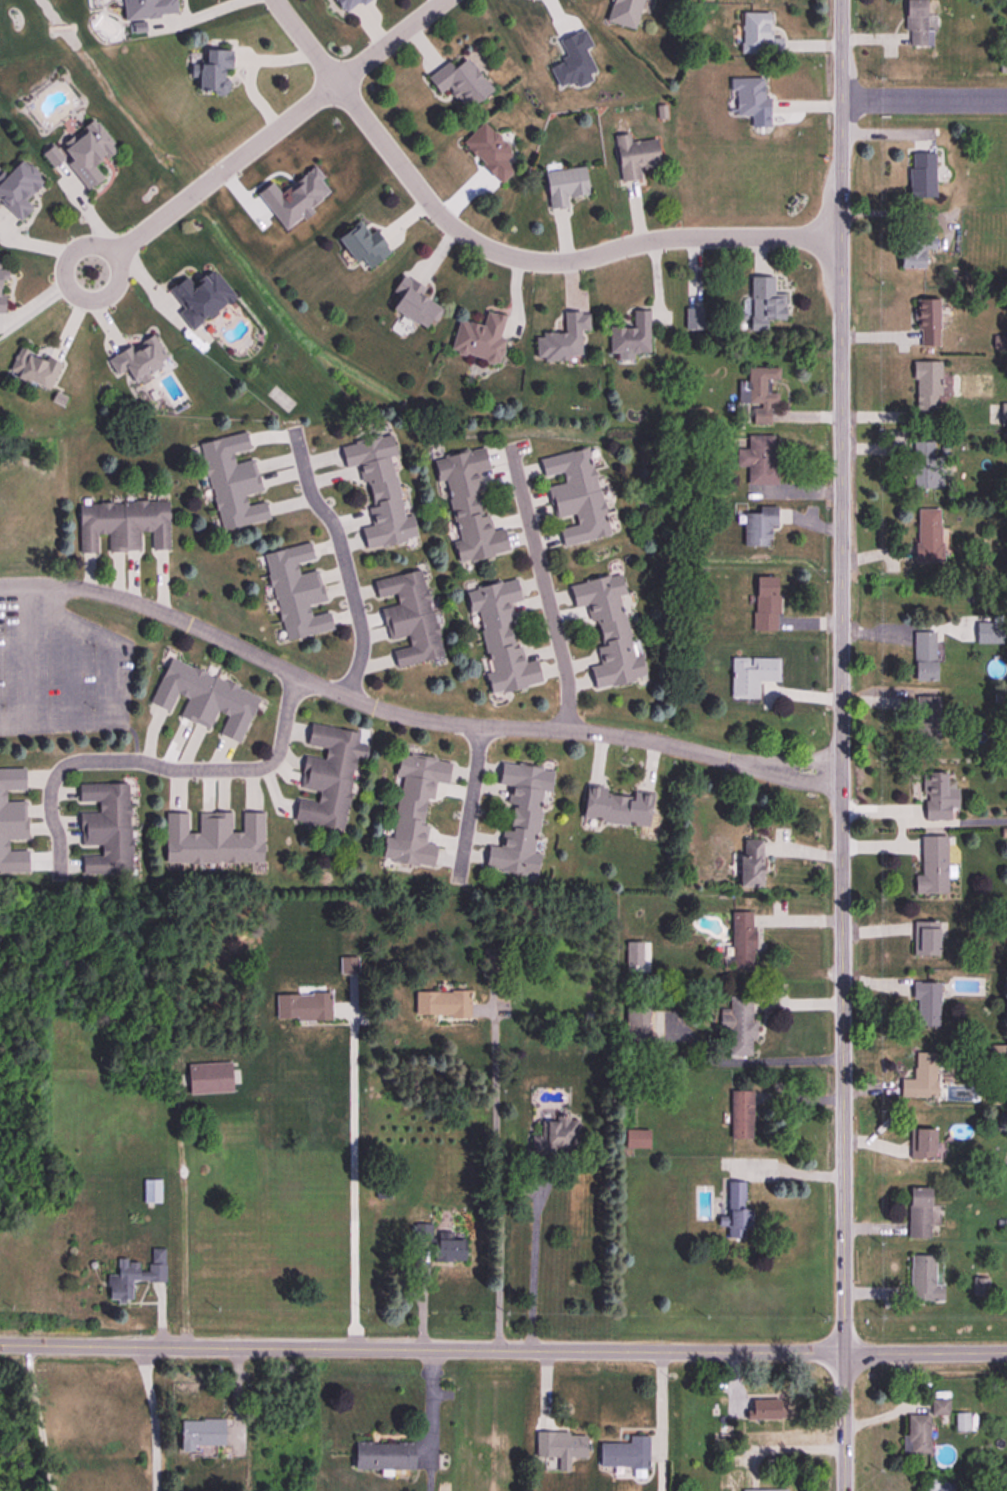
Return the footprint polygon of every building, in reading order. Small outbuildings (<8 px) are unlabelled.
[(123,21),(177,16),(175,0),(121,0),(123,21)] [(345,15),(368,0),(335,0),(345,15)] [(643,0),(611,0),(605,23),(635,31),(643,0)] [(909,48),(931,48),(932,1),(909,1),(909,48)] [(770,14),(741,15),(741,55),(780,55),(780,39),(770,39),(770,14)] [(230,71),(230,52),(200,52),(200,93),(223,93),(223,71),(230,71)] [(468,59),(450,71),(446,66),(426,79),(438,96),(450,88),(466,112),(492,94),(468,59)] [(732,117),(766,117),(766,80),(732,80),(732,117)] [(86,189),(102,178),(93,165),(115,149),(95,121),(57,147),(86,189)] [(461,145),(501,183),(514,170),(504,161),(513,152),(482,122),(461,145)] [(659,166),(656,139),(630,142),(629,134),(613,135),(619,181),(639,179),(638,168),(659,166)] [(909,197),(934,197),(934,154),(909,154),(909,197)] [(19,222),(32,208),(24,200),(43,180),(20,158),(0,180),(0,204),(19,222)] [(548,209),(567,207),(566,197),(586,194),(583,168),(544,172),(548,209)] [(387,255),(362,219),(335,238),(355,266),(361,261),(366,270),(387,255)] [(900,269),(924,270),(924,250),(935,250),(935,236),(900,235),(900,269)] [(182,309),(179,312),(189,328),(233,300),(213,269),(190,283),(186,277),(169,288),(182,309)] [(425,290),(405,277),(386,306),(426,333),(442,309),(421,296),(425,290)] [(749,332),(768,332),(768,322),(785,322),(785,294),(773,294),(773,278),(750,277),(749,332)] [(917,300),(917,347),(938,347),(938,300),(917,300)] [(609,353),(648,353),(648,311),(632,311),(632,327),(609,327),(609,353)] [(504,339),(499,338),(504,316),(485,312),(481,326),(457,320),(449,353),(498,364),(504,339)] [(535,334),(535,361),(581,360),(580,332),(589,331),(588,312),(563,313),(563,334),(535,334)] [(115,377),(125,373),(130,384),(168,367),(154,335),(106,357),(115,377)] [(48,392),(60,365),(22,348),(9,375),(48,392)] [(939,362),(914,362),(914,412),(939,412),(939,362)] [(779,369),(748,369),(748,426),(769,426),(769,405),(778,405),(778,394),(766,394),(766,381),(779,381),(779,369)] [(200,443),(219,531),(268,521),(264,503),(247,507),(244,496),(260,492),(253,461),(234,465),(232,454),(249,450),(245,433),(200,443)] [(339,446),(343,468),(359,465),(372,527),(361,530),(365,549),(415,539),(411,517),(404,518),(388,436),(339,446)] [(776,436),(747,436),(747,450),(736,450),(736,468),(748,468),(748,486),(776,486),(776,436)] [(938,488),(937,443),(912,443),(912,488),(938,488)] [(433,459),(437,482),(443,481),(460,563),(509,553),(505,532),(490,535),(477,472),(488,470),(483,448),(433,459)] [(608,536),(588,448),(538,459),(542,477),(561,473),(563,483),(547,487),(554,519),(571,516),(573,525),(558,529),(562,547),(608,536)] [(78,503),(79,553),(95,553),(95,535),(107,535),(107,552),(139,551),(139,533),(151,533),(151,550),(168,550),(167,502),(78,503)] [(743,509),(743,547),(769,547),(769,526),(775,526),(775,509),(743,509)] [(940,509),(915,509),(916,561),(941,560),(940,509)] [(324,603),(318,571),(299,575),(297,564),(312,561),(309,544),(264,554),(283,641),(332,631),(328,613),(311,617),(308,606),(324,603)] [(388,641),(407,638),(409,648),(392,651),(395,667),(441,657),(422,570),(372,581),(376,598),(394,594),(397,607),(381,610),(388,641)] [(593,689),(645,678),(639,654),(633,655),(620,597),(624,596),(619,574),(567,585),(572,608),(589,604),(598,647),(595,648),(599,665),(589,667),(593,689)] [(777,577),(753,577),(753,631),(777,631),(777,577)] [(465,589),(470,614),(476,613),(492,695),(542,684),(537,660),(522,664),(509,603),(520,600),(515,579),(465,589)] [(914,682),(936,682),(936,632),(914,632),(914,682)] [(258,696),(168,660),(149,705),(169,712),(176,695),(187,700),(179,719),(208,731),(215,713),(226,717),(218,736),(239,744),(258,696)] [(757,700),(757,682),(778,683),(779,660),(750,660),(750,667),(731,667),(731,700),(757,700)] [(939,697),(915,697),(915,747),(939,747),(939,697)] [(293,824),(343,832),(354,759),(365,761),(367,746),(357,745),(359,733),(310,726),(306,746),(324,749),(323,761),(303,758),(298,789),(318,792),(316,804),(296,801),(293,824)] [(450,762),(401,756),(390,838),(385,838),(381,863),(433,869),(436,847),(425,845),(427,826),(423,825),(426,802),(432,802),(435,783),(447,785),(450,762)] [(484,870),(535,877),(549,769),(500,763),(497,784),(510,785),(502,849),(487,846),(484,870)] [(27,875),(27,852),(8,852),(8,840),(26,840),(25,802),(6,802),(6,791),(24,791),(24,769),(0,769),(0,875),(27,875)] [(947,820),(946,773),(922,773),(923,821),(947,820)] [(132,875),(129,784),(77,785),(77,804),(97,803),(97,814),(79,814),(80,847),(100,846),(100,857),(81,858),(82,877),(132,875)] [(647,829),(651,795),(633,793),(632,797),(606,794),(607,788),(585,785),(581,820),(647,829)] [(166,815),(165,864),(263,865),(263,814),(241,814),(241,834),(230,834),(230,814),(199,814),(198,835),(187,834),(187,815),(166,815)] [(946,837),(920,837),(921,876),(914,876),(914,895),(947,894),(946,837)] [(739,888),(761,888),(761,841),(739,841),(739,888)] [(731,912),(731,969),(753,969),(753,912),(731,912)] [(937,922),(914,922),(914,956),(937,956),(937,922)] [(914,1026),(939,1026),(939,982),(914,982),(914,1026)] [(469,1016),(469,991),(415,991),(415,1016),(469,1016)] [(275,995),(276,1022),(331,1021),(331,994),(275,995)] [(719,1029),(729,1029),(729,1057),(752,1057),(753,998),(730,998),(730,1010),(720,1010),(719,1029)] [(651,1008),(627,1008),(627,1043),(651,1043),(651,1008)] [(900,1098),(936,1098),(936,1053),(914,1053),(914,1080),(900,1079),(900,1098)] [(231,1093),(230,1063),(187,1065),(188,1094),(231,1093)] [(730,1139),(752,1139),(752,1091),(730,1091),(730,1139)] [(553,1150),(577,1150),(577,1120),(544,1120),(544,1136),(531,1136),(531,1155),(553,1156),(553,1150)] [(911,1159),(934,1159),(934,1130),(911,1130),(911,1159)] [(648,1149),(648,1132),(624,1132),(624,1149),(648,1149)] [(160,1203),(160,1180),(143,1180),(143,1203),(160,1203)] [(746,1183),(727,1183),(727,1218),(718,1218),(718,1228),(728,1228),(728,1240),(748,1240),(748,1211),(745,1210),(746,1183)] [(930,1238),(930,1189),(908,1189),(908,1238),(930,1238)] [(431,1225),(415,1225),(415,1242),(431,1242),(431,1225)] [(464,1262),(464,1240),(434,1240),(434,1262),(464,1262)] [(164,1283),(164,1249),(149,1249),(149,1263),(116,1263),(116,1275),(106,1275),(106,1302),(131,1302),(131,1282),(164,1283)] [(910,1257),(910,1304),(943,1304),(943,1285),(934,1285),(934,1257),(910,1257)] [(948,1416),(948,1401),(931,1401),(931,1416),(948,1416)] [(748,1420),(784,1420),(784,1403),(748,1403),(748,1420)] [(906,1454),(930,1454),(930,1415),(906,1415),(906,1454)] [(955,1415),(955,1432),(969,1432),(969,1415),(955,1415)] [(179,1421),(179,1454),(195,1454),(195,1447),(222,1447),(222,1422),(179,1421)] [(535,1458),(557,1459),(557,1472),(569,1473),(569,1459),(585,1459),(585,1434),(535,1433),(535,1458)] [(599,1469),(647,1469),(648,1438),(629,1437),(628,1444),(599,1444),(599,1469)] [(413,1471),(413,1444),(353,1443),(353,1470),(413,1471)] [(923,1482),(923,1490),(959,1490),(959,1482),(923,1482)]
